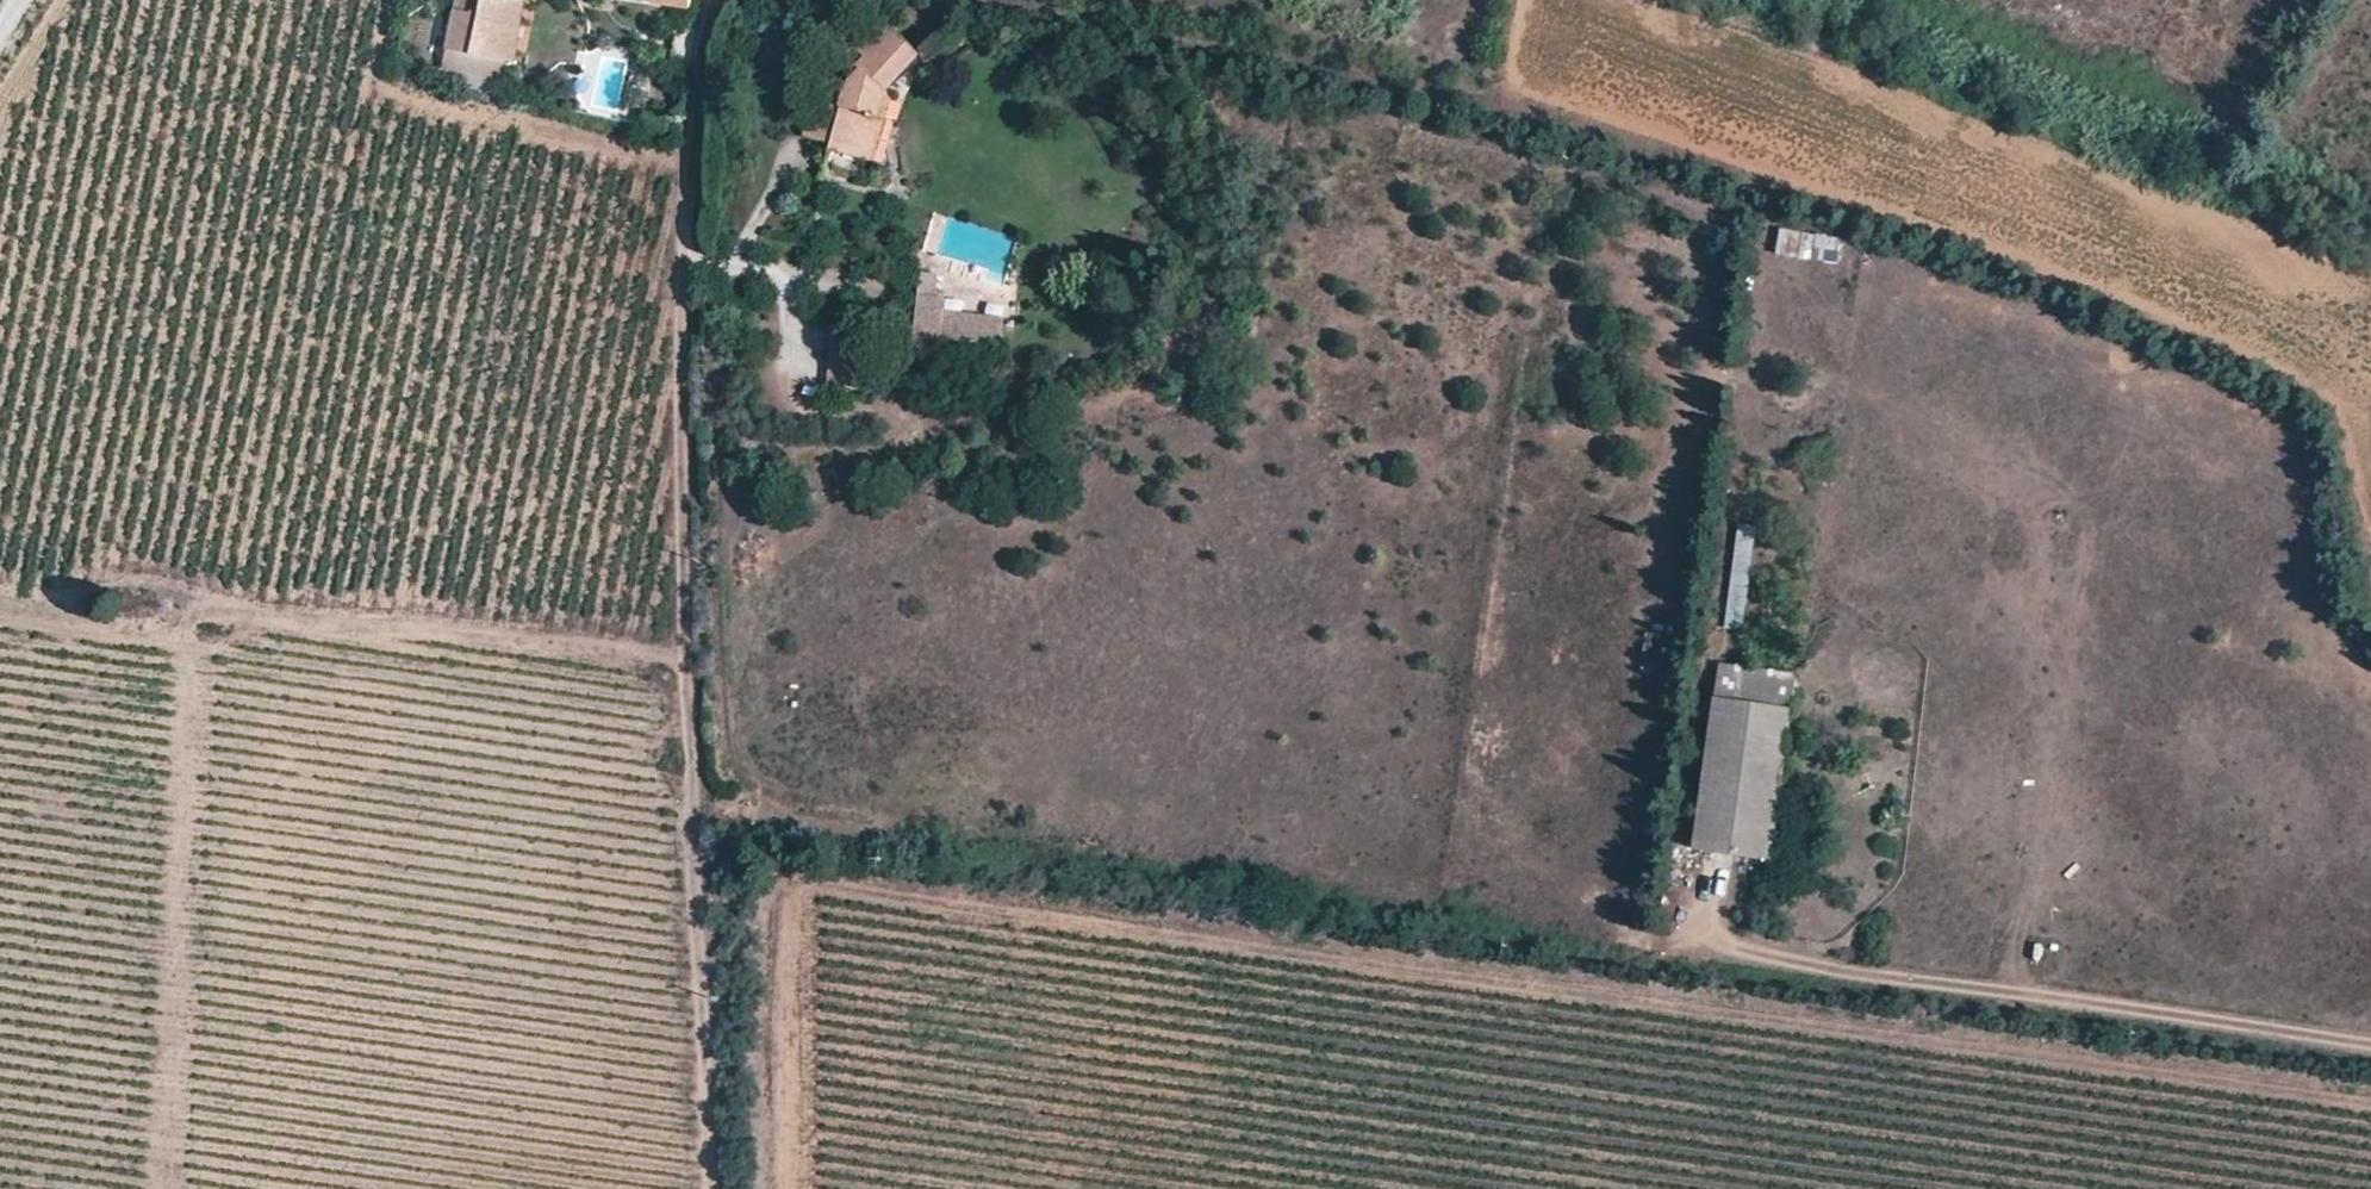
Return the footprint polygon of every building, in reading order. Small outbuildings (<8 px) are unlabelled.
[(446,67),(511,80),(526,0),(483,0),(480,13),(457,8),(446,67)] [(457,8),(480,13),(483,0),(459,0),(457,8)] [(877,157),(888,92),(922,55),(898,33),(847,86),(846,92),(822,89),(815,133),(834,136),(832,146),(877,157)] [(1837,261),(1839,234),(1777,229),(1774,256),(1837,261)] [(998,349),(1000,320),(945,318),(945,300),(933,299),(935,277),(912,276),(909,353),(938,357),(940,347),(998,349)] [(1736,564),(1727,627),(1745,629),(1753,567),(1736,564)] [(1718,698),(1696,847),(1773,857),(1795,709),(1718,698)]
